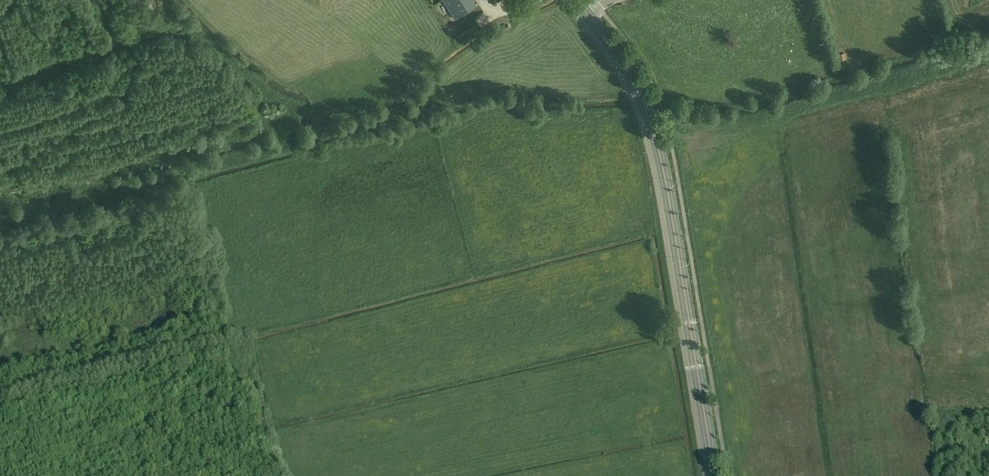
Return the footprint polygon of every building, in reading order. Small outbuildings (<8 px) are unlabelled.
[(474,0),(442,0),(455,19),(477,5),(474,0)] [(481,25),(490,23),(487,9),(477,12),(481,25)]
